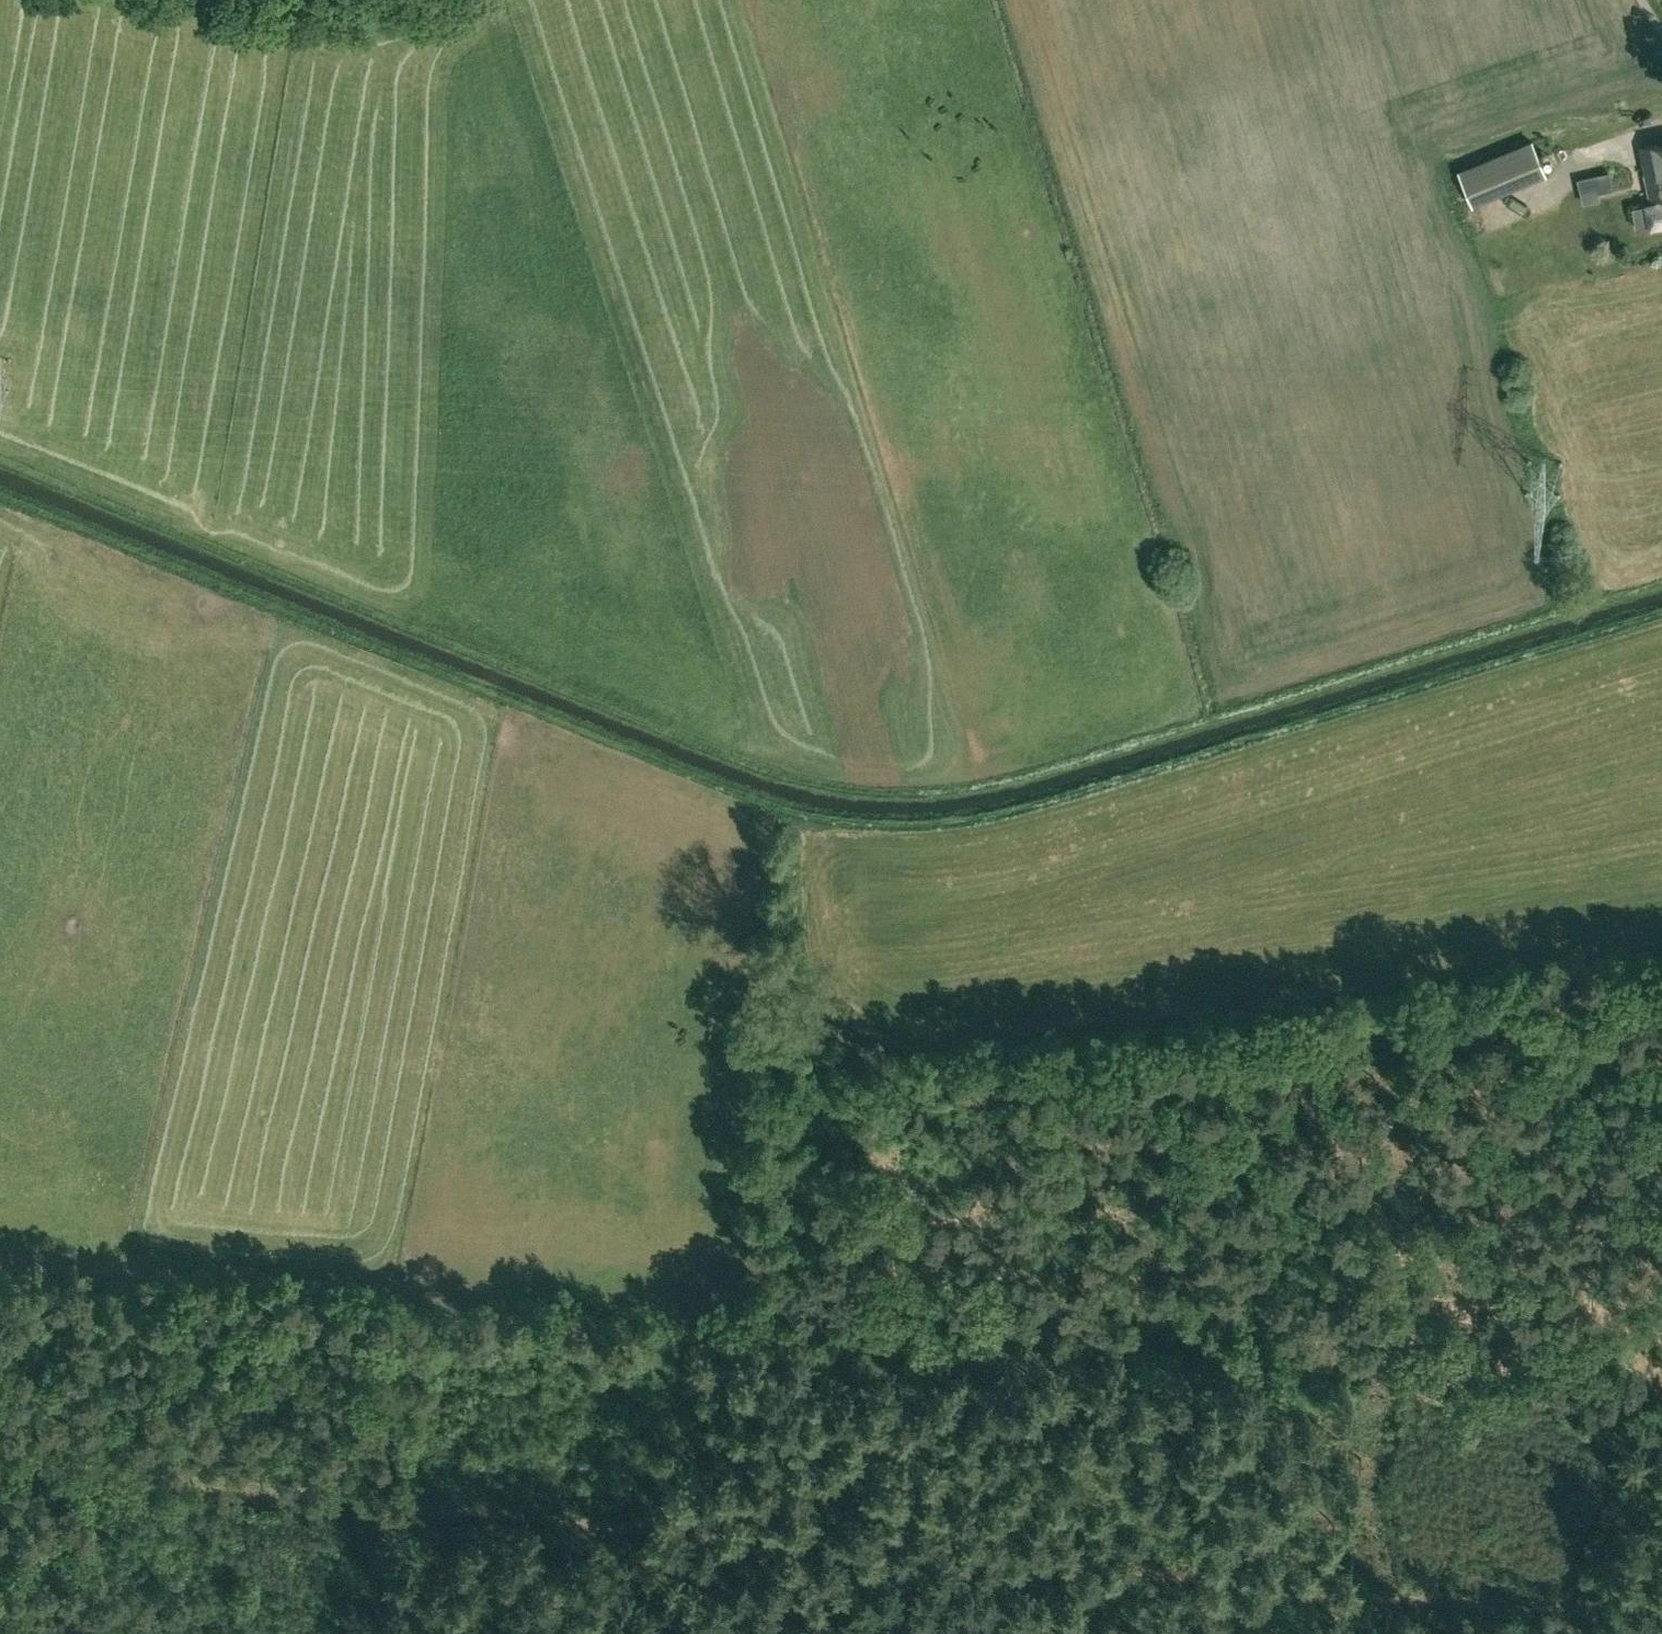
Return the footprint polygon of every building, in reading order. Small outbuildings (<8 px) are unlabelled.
[(1541,137),(1465,161),(1476,196),(1552,172),(1541,137)] [(1633,209),(1637,230),(1649,228),(1649,230),(1661,227),(1661,143),(1640,148),(1650,205),(1633,209)] [(1614,170),(1585,176),(1590,196),(1618,190),(1614,170)]
